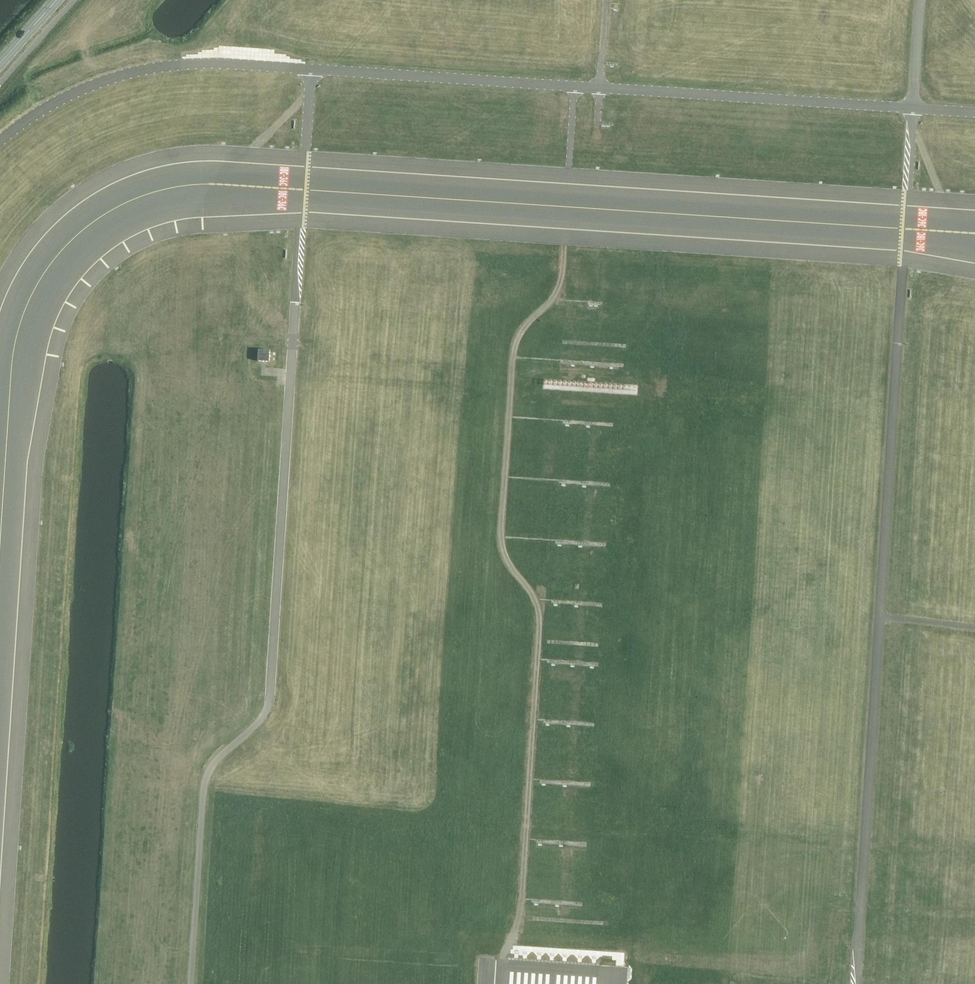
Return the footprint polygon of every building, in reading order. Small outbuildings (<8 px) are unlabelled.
[(270,349),(259,349),(258,360),(270,361),(270,349)]
